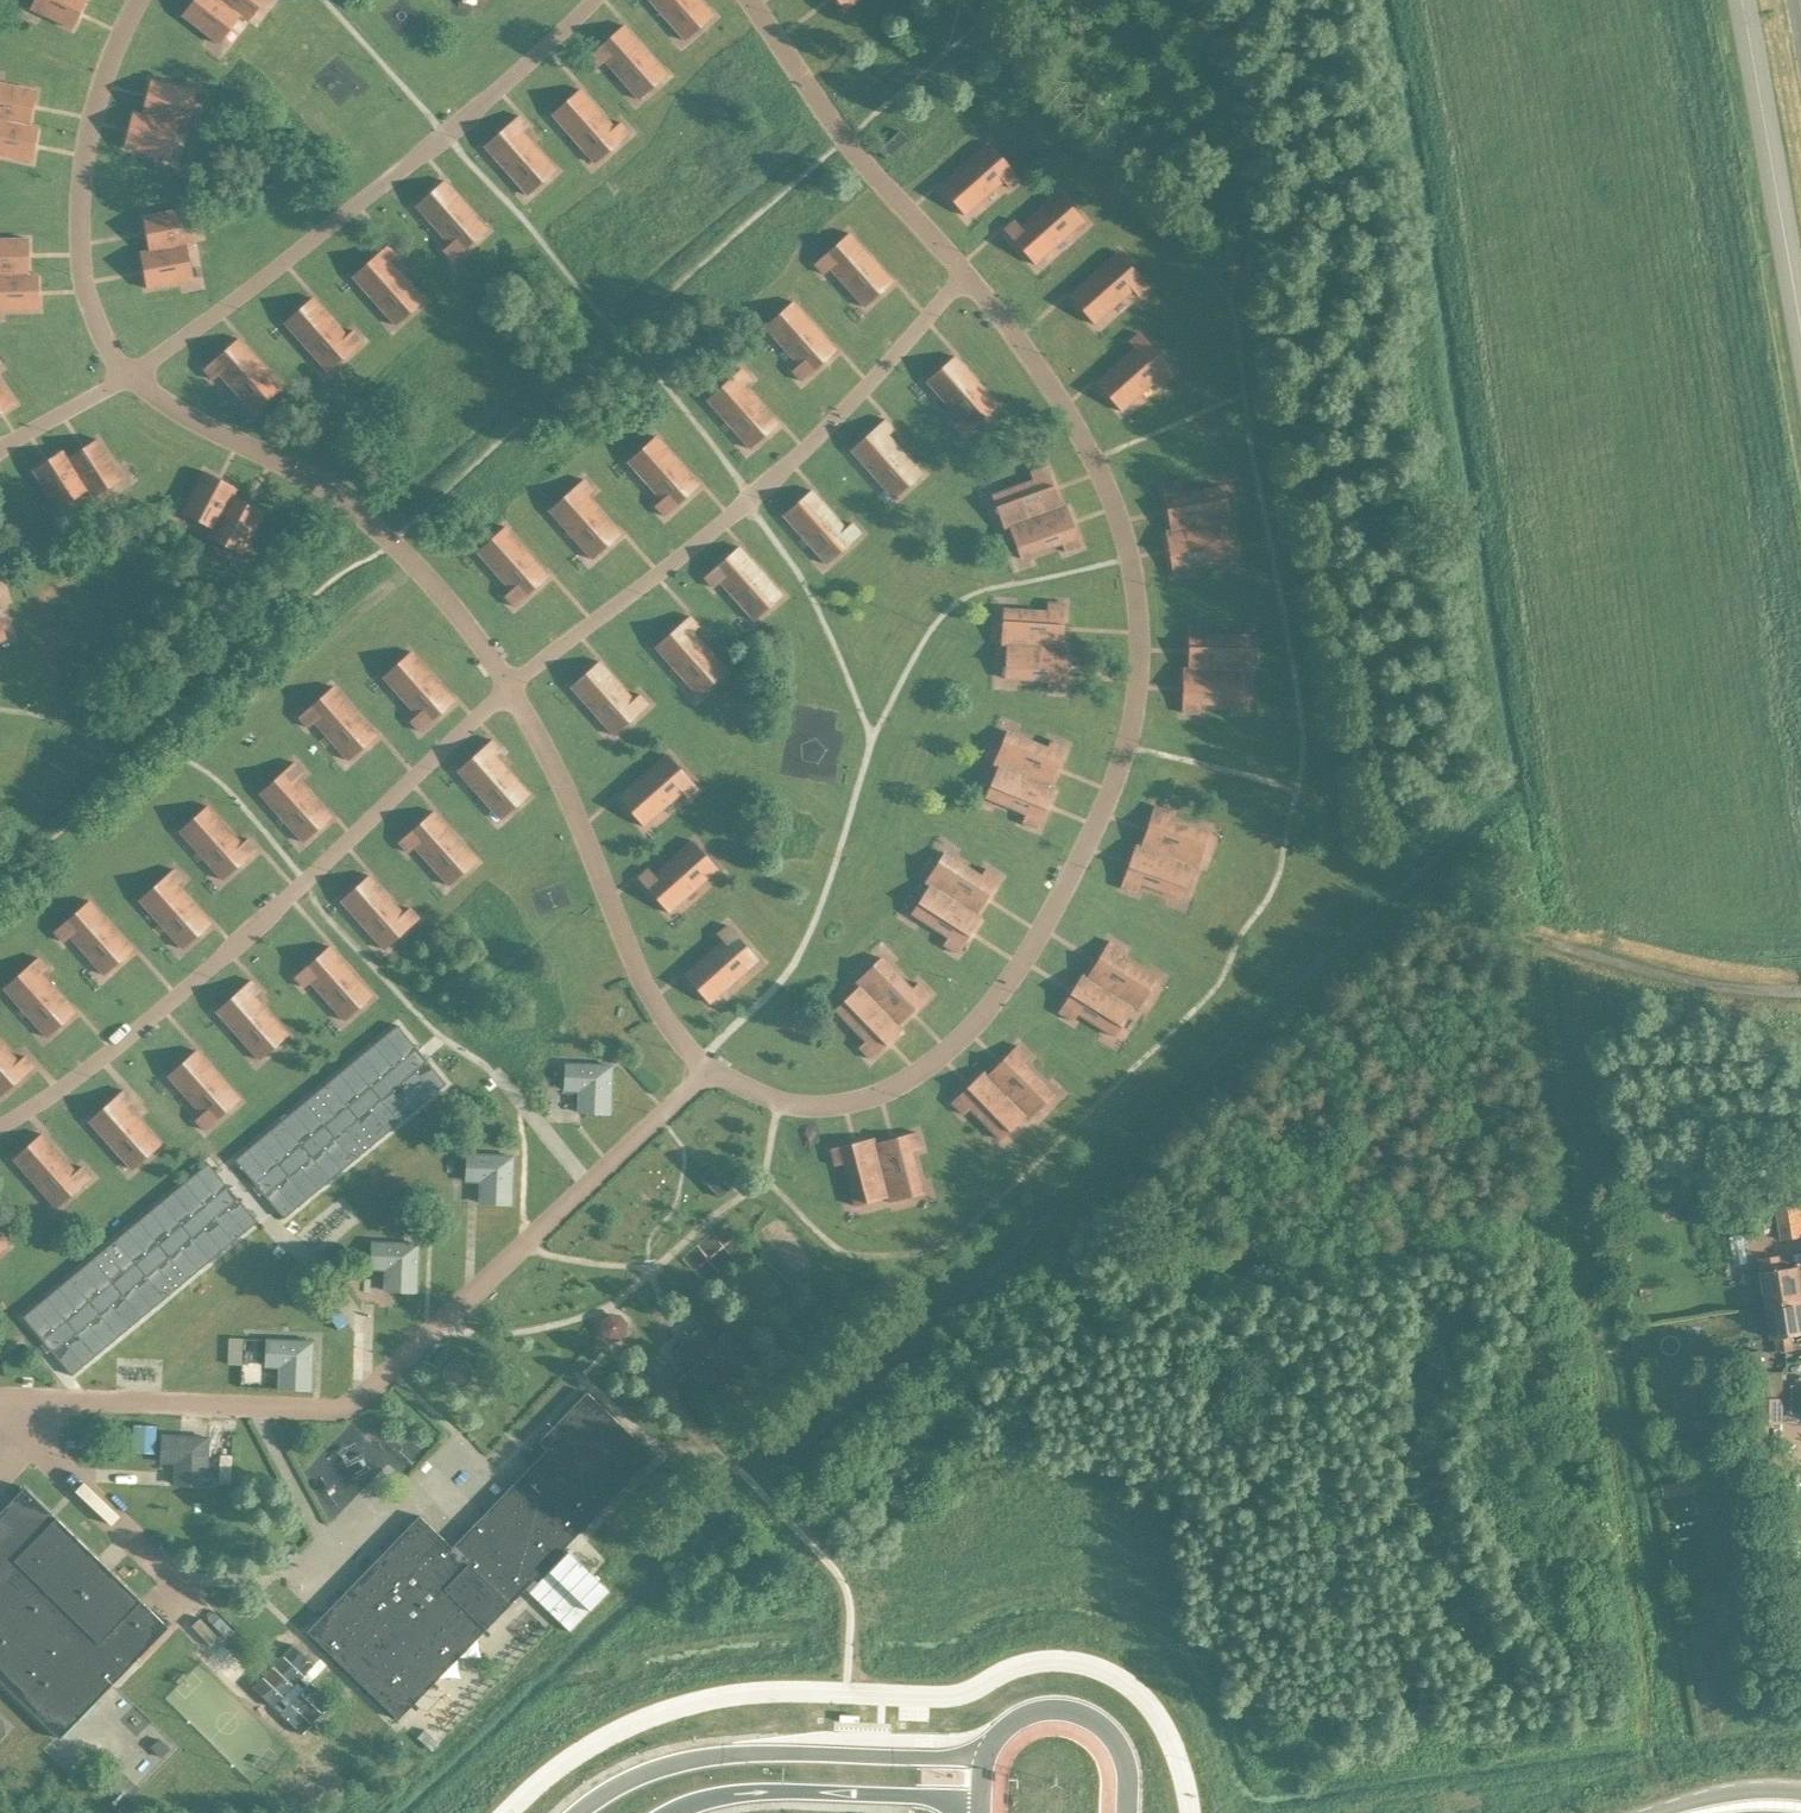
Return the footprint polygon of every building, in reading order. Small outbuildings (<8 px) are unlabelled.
[(31,7),(30,6),(29,8),(72,28),(73,27),(71,26),(84,0),(35,0),(31,7)] [(247,22),(219,0),(195,0),(183,15),(182,14),(181,16),(218,44),(219,43),(218,42),(238,16),(247,22)] [(247,22),(248,21),(247,20),(262,0),(219,0),(247,22)] [(685,37),(684,39),(685,40),(713,15),(712,14),(710,15),(697,0),(652,0),(685,37)] [(843,7),(842,8),(843,9),(855,0),(838,0),(843,7)] [(588,55),(589,56),(590,55),(596,49),(605,58),(598,64),(597,65),(598,66),(605,59),(639,96),(637,98),(638,99),(666,74),(665,72),(664,74),(622,27),(624,26),(623,24),(588,55)] [(132,111),(187,125),(187,124),(186,124),(194,92),(195,92),(195,91),(150,79),(149,81),(151,81),(143,113),(132,111)] [(38,127),(38,126),(27,124),(34,91),(35,91),(36,90),(33,89),(0,83),(0,119),(38,127)] [(620,123),(621,122),(620,121),(612,128),(578,91),(580,90),(579,88),(551,113),(552,115),(553,113),(595,160),(593,161),(594,163),(629,132),(628,131),(627,132),(628,133),(621,139),(612,129),(619,123),(620,123)] [(187,125),(132,111),(132,112),(133,112),(125,145),(124,144),(123,146),(125,147),(126,146),(169,157),(169,156),(168,156),(176,123),(187,126),(187,125)] [(518,117),(519,116),(518,114),(483,145),(484,146),(486,145),(527,192),(526,193),(527,194),(555,169),(554,168),(553,170),(520,132),(527,125),(526,124),(525,125),(526,126),(519,132),(511,122),(517,116),(518,117)] [(0,119),(0,155),(31,161),(31,160),(30,160),(36,127),(38,127),(0,119)] [(886,159),(907,139),(899,130),(878,150),(886,159)] [(1008,187),(1009,186),(1008,185),(1002,178),(1011,170),(1017,176),(1017,177),(1018,178),(1019,177),(988,143),(987,144),(988,145),(941,187),(940,185),(939,186),(964,215),(965,214),(964,212),(1001,179),(1008,187)] [(443,249),(444,250),(445,249),(444,248),(451,242),(460,252),(453,258),(453,257),(451,258),(452,259),(487,228),(486,227),(484,229),(443,182),(444,181),(443,180),(415,205),(416,206),(418,204),(451,242),(443,249)] [(1005,229),(1004,228),(1003,229),(1034,264),(1035,263),(1034,261),(1081,220),(1082,221),(1083,220),(1058,192),(1057,193),(1058,195),(1021,228),(1014,220),(1013,221),(1014,222),(1015,221),(1021,228),(1011,237),(1005,230),(1005,229)] [(139,252),(139,253),(195,242),(195,241),(193,242),(187,209),(188,209),(188,207),(186,208),(142,216),(142,217),(144,217),(150,250),(139,252)] [(814,263),(815,264),(816,263),(815,262),(822,256),(831,266),(824,272),(823,271),(822,272),(823,274),(831,267),(864,304),(863,305),(864,306),(892,281),(891,280),(889,282),(848,235),(849,233),(848,232),(814,263)] [(38,274),(38,273),(27,273),(26,240),(28,240),(28,238),(0,239),(0,274),(38,274)] [(195,242),(139,253),(141,253),(147,286),(145,286),(146,288),(148,287),(192,279),(192,277),(190,278),(184,245),(195,243),(195,242)] [(386,247),(387,246),(386,245),(351,275),(352,277),(354,275),(395,322),(394,324),(395,325),(423,300),(422,299),(421,300),(388,262),(395,255),(394,254),(393,255),(394,256),(387,262),(379,252),(385,246),(386,247)] [(1138,295),(1139,294),(1138,293),(1137,294),(1131,287),(1141,279),(1147,285),(1146,286),(1147,287),(1148,286),(1117,252),(1116,253),(1118,254),(1071,296),(1069,294),(1068,295),(1093,323),(1095,322),(1093,321),(1131,288),(1138,295)] [(0,274),(0,310),(38,309),(38,308),(37,308),(36,274),(38,274),(0,274)] [(352,332),(353,331),(352,329),(345,336),(311,299),(313,298),(312,296),(284,322),(285,323),(286,321),(328,368),(326,370),(327,371),(362,340),(361,339),(360,340),(360,341),(354,347),(345,337),(352,331),(352,332)] [(800,379),(801,381),(836,350),(835,349),(833,350),(792,303),(793,302),(792,301),(764,326),(765,327),(767,325),(800,363),(792,370),(793,371),(794,370),(793,369),(800,363),(809,373),(802,379),(801,378),(800,379)] [(1130,342),(1129,340),(1128,341),(1135,349),(1098,383),(1096,381),(1095,382),(1120,410),(1122,409),(1120,408),(1167,366),(1168,368),(1169,367),(1138,332),(1137,333),(1138,334),(1139,333),(1145,340),(1135,349),(1129,342),(1130,342)] [(203,368),(204,369),(205,368),(204,368),(211,362),(220,371),(213,377),(212,377),(211,378),(212,379),(220,372),(253,409),(252,411),(253,412),(281,386),(280,385),(278,387),(237,340),(238,339),(237,337),(203,368)] [(954,425),(955,426),(956,425),(955,424),(962,418),(971,428),(964,434),(963,433),(962,434),(963,435),(997,404),(996,403),(995,404),(953,358),(955,356),(954,355),(926,380),(927,381),(928,380),(961,418),(954,425)] [(740,370),(741,369),(741,368),(706,399),(707,400),(708,398),(750,445),(748,447),(749,448),(778,423),(777,422),(775,423),(742,385),(750,378),(749,377),(748,378),(748,379),(742,385),(733,375),(740,369),(740,370)] [(13,403),(14,404),(15,403),(14,401),(0,380),(0,411),(13,403)] [(884,420),(885,419),(884,418),(850,449),(851,450),(852,449),(894,495),(892,497),(893,498),(922,473),(921,472),(919,473),(886,436),(894,429),(893,428),(891,429),(892,429),(885,435),(877,426),(883,420),(884,420)] [(655,505),(656,506),(657,505),(656,504),(663,498),(672,508),(665,514),(664,513),(663,514),(664,515),(699,485),(698,484),(696,485),(655,438),(656,437),(655,436),(627,461),(628,462),(629,460),(663,498),(655,505)] [(68,458),(65,454),(62,449),(62,450),(92,497),(93,497),(92,495),(120,477),(121,478),(122,478),(97,438),(95,439),(96,440),(68,458)] [(92,497),(62,450),(61,450),(62,451),(34,469),(33,468),(32,469),(33,471),(57,508),(59,508),(58,506),(86,488),(92,497)] [(1003,527),(1065,504),(1059,506),(1048,475),(1049,475),(1046,466),(1045,466),(1048,474),(1033,479),(1030,471),(1033,480),(991,495),(992,496),(993,495),(999,512),(1002,511),(1007,525),(1003,526),(1003,527)] [(209,537),(235,487),(234,488),(204,473),(205,471),(204,471),(203,473),(182,512),(183,513),(184,512),(213,527),(208,537),(209,537)] [(583,481),(584,480),(583,478),(548,509),(549,510),(551,509),(592,556),(591,557),(592,558),(620,533),(619,532),(617,534),(584,496),(592,489),(591,488),(590,489),(591,490),(584,496),(575,486),(582,480),(583,481)] [(1165,531),(1230,520),(1230,519),(1225,520),(1223,506),(1226,505),(1223,487),(1224,487),(1224,486),(1181,493),(1179,485),(1178,485),(1180,493),(1165,496),(1163,488),(1162,488),(1164,498),(1165,497),(1171,529),(1165,531)] [(231,497),(233,492),(236,488),(235,487),(209,537),(209,538),(210,536),(240,552),(239,553),(240,554),(262,512),(261,512),(260,513),(231,497)] [(851,524),(852,523),(851,522),(843,529),(810,492),(811,490),(810,489),(782,514),(783,515),(785,514),(826,561),(825,562),(826,563),(860,533),(859,532),(858,533),(859,533),(852,539),(843,530),(850,524),(851,524)] [(1066,505),(1065,504),(1003,527),(1003,528),(1013,524),(1018,538),(1015,539),(1021,556),(1019,556),(1020,558),(1061,543),(1064,551),(1065,551),(1062,542),(1076,537),(1079,546),(1080,545),(1077,536),(1075,536),(1064,505),(1066,505)] [(1230,520),(1165,531),(1165,532),(1166,532),(1172,564),(1171,564),(1172,574),(1173,574),(1172,565),(1187,563),(1188,571),(1189,571),(1188,562),(1231,555),(1231,553),(1229,553),(1226,536),(1223,536),(1220,522),(1230,520)] [(514,603),(512,604),(513,606),(548,575),(547,574),(545,575),(504,528),(505,527),(504,526),(476,551),(477,552),(479,550),(512,588),(504,595),(505,596),(506,595),(506,594),(512,588),(521,598),(514,604),(514,603)] [(703,576),(704,577),(706,576),(705,576),(712,570),(720,579),(714,585),(713,585),(712,586),(713,587),(721,580),(754,617),(753,619),(754,620),(782,594),(781,593),(779,595),(737,548),(739,547),(738,545),(703,576)] [(1001,642),(1001,643),(1067,647),(1067,646),(1060,646),(1062,613),(1063,613),(1064,603),(1063,603),(1062,612),(1047,611),(1048,602),(1047,602),(1046,611),(1003,608),(1003,610),(1004,610),(1003,628),(1006,628),(1005,643),(1001,642)] [(689,617),(690,616),(689,615),(654,646),(655,647),(657,646),(698,692),(697,694),(698,695),(726,670),(725,669),(723,670),(690,633),(698,626),(697,624),(696,625),(697,626),(690,632),(681,622),(688,616),(689,617)] [(1182,669),(1248,670),(1248,669),(1244,669),(1244,655),(1247,655),(1247,637),(1249,637),(1249,635),(1205,635),(1205,626),(1204,626),(1204,635),(1189,634),(1189,626),(1188,626),(1188,636),(1190,636),(1189,668),(1182,668),(1182,669)] [(1067,647),(1001,643),(1001,644),(1010,644),(1010,659),(1007,658),(1005,677),(1004,676),(1004,678),(1048,680),(1047,689),(1048,689),(1049,680),(1064,681),(1063,690),(1064,690),(1065,680),(1063,680),(1065,647),(1067,647)] [(410,720),(411,721),(412,720),(411,719),(418,713),(427,723),(420,729),(419,728),(418,729),(419,731),(454,700),(453,699),(451,700),(410,653),(411,652),(410,651),(382,676),(383,677),(385,675),(418,713),(410,720)] [(639,695),(640,694),(639,693),(631,700),(597,663),(599,662),(598,660),(570,685),(571,687),(572,685),(614,732),(612,733),(613,735),(648,704),(647,703),(646,704),(647,704),(640,710),(631,701),(638,695),(639,695)] [(1248,670),(1182,669),(1184,670),(1183,702),(1182,702),(1182,712),(1183,712),(1183,703),(1198,704),(1198,712),(1199,712),(1199,704),(1243,704),(1243,703),(1241,703),(1241,685),(1238,685),(1239,670),(1248,671),(1248,670)] [(298,716),(299,717),(300,716),(299,715),(306,709),(315,719),(308,725),(307,724),(306,725),(307,727),(315,720),(349,757),(347,759),(348,760),(376,735),(375,734),(374,735),(332,688),(334,687),(333,685),(298,716)] [(993,762),(1054,788),(1055,787),(1048,785),(1061,755),(1062,755),(1066,746),(1065,745),(1062,753),(1048,748),(1051,740),(1050,739),(1047,747),(1006,730),(1006,732),(1007,732),(1000,749),(1003,750),(998,764),(993,762)] [(491,741),(492,740),(491,739),(456,770),(457,771),(459,769),(500,816),(499,818),(500,819),(528,794),(527,793),(526,794),(493,756),(501,749),(499,748),(498,749),(499,750),(492,756),(484,746),(490,740),(491,741)] [(695,788),(696,789),(698,788),(667,754),(665,755),(667,756),(620,798),(619,796),(618,797),(643,825),(644,824),(642,823),(680,790),(687,797),(688,796),(687,795),(686,796),(680,789),(690,781),(696,787),(695,788)] [(293,763),(295,762),(294,761),(259,792),(260,793),(262,792),(303,839),(302,840),(303,841),(331,816),(330,815),(328,816),(295,779),(303,772),(302,771),(301,772),(301,773),(295,779),(286,769),(293,763)] [(1054,788),(993,762),(993,763),(1002,767),(996,780),(994,779),(987,796),(985,795),(985,796),(1025,813),(1022,821),(1023,822),(1026,814),(1040,819),(1037,827),(1038,828),(1041,819),(1040,818),(1053,788),(1054,788)] [(247,840),(248,839),(247,838),(240,845),(206,807),(208,806),(207,805),(179,830),(180,831),(181,830),(223,877),(221,878),(222,879),(257,848),(256,847),(255,848),(255,849),(249,855),(240,845),(247,839),(247,840)] [(1141,846),(1135,844),(1134,845),(1197,867),(1197,866),(1193,865),(1198,851),(1200,852),(1206,835),(1208,835),(1208,834),(1167,820),(1170,811),(1169,811),(1166,819),(1152,814),(1155,806),(1154,806),(1150,815),(1152,816),(1141,846)] [(398,841),(399,842),(400,841),(399,840),(406,834),(415,844),(408,850),(408,849),(406,850),(407,852),(415,845),(449,882),(447,883),(448,884),(476,859),(475,858),(474,859),(432,813),(434,811),(433,810),(398,841)] [(639,878),(638,876),(637,877),(668,912),(669,911),(668,909),(715,868),(716,869),(717,868),(692,840),(691,841),(692,843),(655,876),(648,868),(647,869),(648,870),(654,876),(645,885),(639,878)] [(1197,867),(1134,845),(1136,846),(1125,877),(1123,876),(1120,886),(1121,886),(1124,878),(1138,883),(1135,891),(1136,891),(1139,883),(1181,898),(1181,896),(1180,896),(1186,879),(1183,878),(1187,864),(1197,867)] [(925,881),(981,916),(975,912),(993,885),(994,886),(1000,877),(999,877),(994,884),(981,876),(986,869),(985,868),(981,875),(944,852),(943,853),(944,854),(934,869),(937,871),(929,883),(925,880),(925,881)] [(173,870),(174,869),(173,868),(139,899),(140,900),(141,899),(183,946),(181,947),(182,948),(210,923),(209,922),(208,923),(175,886),(183,879),(182,878),(180,879),(181,879),(174,885),(166,876),(172,870),(173,870)] [(409,909),(410,908),(409,907),(401,914),(368,877),(369,875),(368,874),(340,899),(341,901),(342,899),(384,946),(382,947),(383,949),(418,918),(417,917),(416,918),(417,918),(410,924),(401,915),(408,909),(409,909)] [(981,916),(925,881),(933,887),(925,899),(922,897),(913,912),(911,912),(911,913),(948,936),(943,944),(944,944),(948,937),(961,945),(956,952),(957,953),(963,944),(961,944),(979,916),(980,917),(981,916)] [(54,931),(55,932),(56,931),(55,930),(62,924),(71,934),(64,940),(63,939),(62,940),(63,941),(71,934),(104,971),(103,973),(104,974),(132,949),(131,948),(130,949),(88,902),(89,901),(88,900),(54,931)] [(719,934),(718,933),(716,934),(723,942),(686,975),(685,973),(684,974),(709,1003),(710,1002),(708,1000),(755,959),(757,960),(758,959),(727,924),(726,925),(727,927),(728,926),(734,933),(724,941),(718,935),(719,934)] [(1087,978),(1082,974),(1081,974),(1081,975),(1137,1010),(1137,1009),(1134,1007),(1141,995),(1144,996),(1153,981),(1155,982),(1155,980),(1118,957),(1123,950),(1122,949),(1117,957),(1105,949),(1109,941),(1108,941),(1103,949),(1104,950),(1087,978)] [(294,976),(295,977),(296,976),(295,975),(302,969),(311,979),(304,985),(303,984),(302,985),(303,987),(311,980),(345,1017),(343,1018),(344,1019),(372,994),(371,993),(370,994),(328,948),(329,946),(328,945),(294,976)] [(38,959),(39,958),(38,957),(3,987),(4,988),(6,987),(47,1034),(45,1035),(46,1036),(75,1012),(74,1010),(72,1012),(39,974),(47,967),(46,966),(45,967),(46,968),(39,974),(30,964),(37,958),(38,959)] [(855,981),(902,1028),(897,1023),(921,1001),(922,1002),(929,995),(928,994),(922,1000),(912,989),(918,983),(917,982),(911,988),(880,957),(879,958),(880,959),(867,971),(869,974),(859,984),(856,980),(855,981)] [(1137,1010),(1081,975),(1082,976),(1065,1004),(1063,1003),(1058,1011),(1059,1012),(1063,1004),(1076,1012),(1072,1020),(1077,1013),(1114,1036),(1115,1035),(1114,1034),(1123,1019),(1121,1017),(1128,1005),(1137,1010)] [(250,981),(251,980),(250,979),(215,1010),(216,1011),(218,1010),(259,1057),(258,1058),(259,1059),(287,1034),(286,1033),(285,1034),(251,997),(259,990),(258,989),(257,990),(258,990),(251,996),(243,987),(249,981),(250,981)] [(902,1028),(855,981),(862,988),(852,998),(849,996),(836,1009),(835,1008),(834,1009),(865,1040),(859,1046),(859,1047),(866,1041),(876,1052),(870,1058),(870,1059),(878,1052),(877,1051),(900,1028),(901,1029),(902,1028)] [(397,1024),(234,1159),(283,1218),(446,1083),(397,1024)] [(25,1056),(24,1055),(16,1062),(0,1044),(0,1095),(33,1066),(32,1065),(31,1066),(32,1067),(25,1073),(16,1063),(23,1057),(24,1057),(25,1056)] [(982,1072),(1028,1120),(1028,1119),(1025,1116),(1036,1106),(1038,1108),(1051,1096),(1052,1097),(1053,1096),(1023,1064),(1029,1058),(1028,1057),(1022,1063),(1012,1053),(1018,1047),(1017,1046),(1010,1053),(1011,1054),(987,1076),(983,1071),(982,1072)] [(204,1127),(203,1128),(204,1129),(239,1099),(238,1097),(236,1099),(195,1052),(196,1051),(195,1050),(167,1075),(168,1076),(170,1074),(203,1112),(195,1119),(196,1120),(197,1119),(196,1118),(203,1112),(212,1122),(205,1128),(204,1127)] [(578,1090),(577,1112),(609,1113),(611,1066),(565,1063),(564,1090),(578,1090)] [(1027,1120),(1028,1120),(982,1072),(983,1073),(959,1096),(958,1095),(951,1102),(952,1103),(958,1096),(968,1107),(962,1113),(963,1114),(969,1108),(999,1140),(1000,1139),(999,1138),(1012,1125),(1010,1123),(1021,1113),(1027,1120)] [(122,1091),(124,1090),(123,1089),(88,1120),(89,1121),(91,1120),(132,1166),(131,1168),(132,1169),(160,1144),(159,1143),(157,1144),(124,1107),(132,1100),(131,1098),(130,1099),(130,1100),(124,1106),(115,1096),(122,1090),(122,1091)] [(873,1137),(872,1137),(889,1201),(888,1197),(902,1193),(903,1196),(920,1192),(921,1193),(922,1193),(911,1150),(919,1148),(919,1147),(911,1149),(907,1135),(915,1132),(915,1131),(905,1134),(906,1135),(874,1144),(873,1137)] [(81,1168),(82,1167),(81,1166),(73,1173),(40,1135),(42,1134),(41,1133),(12,1158),(14,1159),(15,1158),(57,1205),(55,1206),(56,1207),(91,1176),(90,1175),(89,1176),(89,1177),(83,1183),(74,1173),(81,1167),(81,1168)] [(888,1202),(889,1201),(872,1137),(871,1137),(872,1139),(840,1147),(840,1146),(830,1148),(830,1149),(839,1147),(842,1162),(834,1164),(834,1165),(843,1163),(854,1205),(855,1205),(855,1203),(872,1199),(872,1196),(885,1192),(888,1202)] [(479,1202),(510,1203),(512,1156),(467,1154),(466,1180),(480,1181),(479,1202)] [(208,1162),(22,1316),(71,1375),(257,1221),(208,1162)] [(720,1197),(728,1189),(709,1168),(700,1176),(720,1197)] [(1798,1203),(1797,1197),(1770,1201),(1771,1202),(1776,1237),(1800,1234),(1800,1224),(1798,1203)] [(1740,1236),(1730,1238),(1734,1266),(1748,1264),(1744,1235),(1740,1236)] [(384,1290),(415,1291),(417,1244),(372,1242),(371,1268),(385,1269),(384,1290)] [(1800,1334),(1800,1286),(1798,1266),(1781,1269),(1779,1255),(1763,1257),(1765,1271),(1762,1271),(1773,1338),(1776,1338),(1778,1351),(1793,1348),(1791,1335),(1800,1334)] [(278,1388),(310,1389),(312,1341),(266,1339),(265,1365),(279,1366),(278,1388)] [(1782,1396),(1782,1371),(1755,1371),(1754,1395),(1782,1396)] [(397,1719),(509,1603),(652,1456),(586,1391),(538,1441),(546,1449),(451,1546),(419,1515),(307,1631),(397,1719)] [(1779,1423),(1779,1398),(1757,1398),(1756,1422),(1779,1423)] [(341,1504),(385,1458),(354,1429),(336,1448),(344,1456),(328,1473),(319,1464),(310,1474),(341,1504)] [(207,1437),(162,1435),(161,1461),(175,1462),(174,1483),(205,1485),(207,1437)] [(219,1477),(230,1477),(231,1443),(220,1442),(219,1477)] [(0,1511),(0,1682),(58,1739),(167,1627),(24,1487),(0,1511)] [(426,1725),(417,1731),(428,1749),(438,1743),(426,1725)] [(150,1745),(164,1760),(174,1750),(160,1736),(150,1745)]
